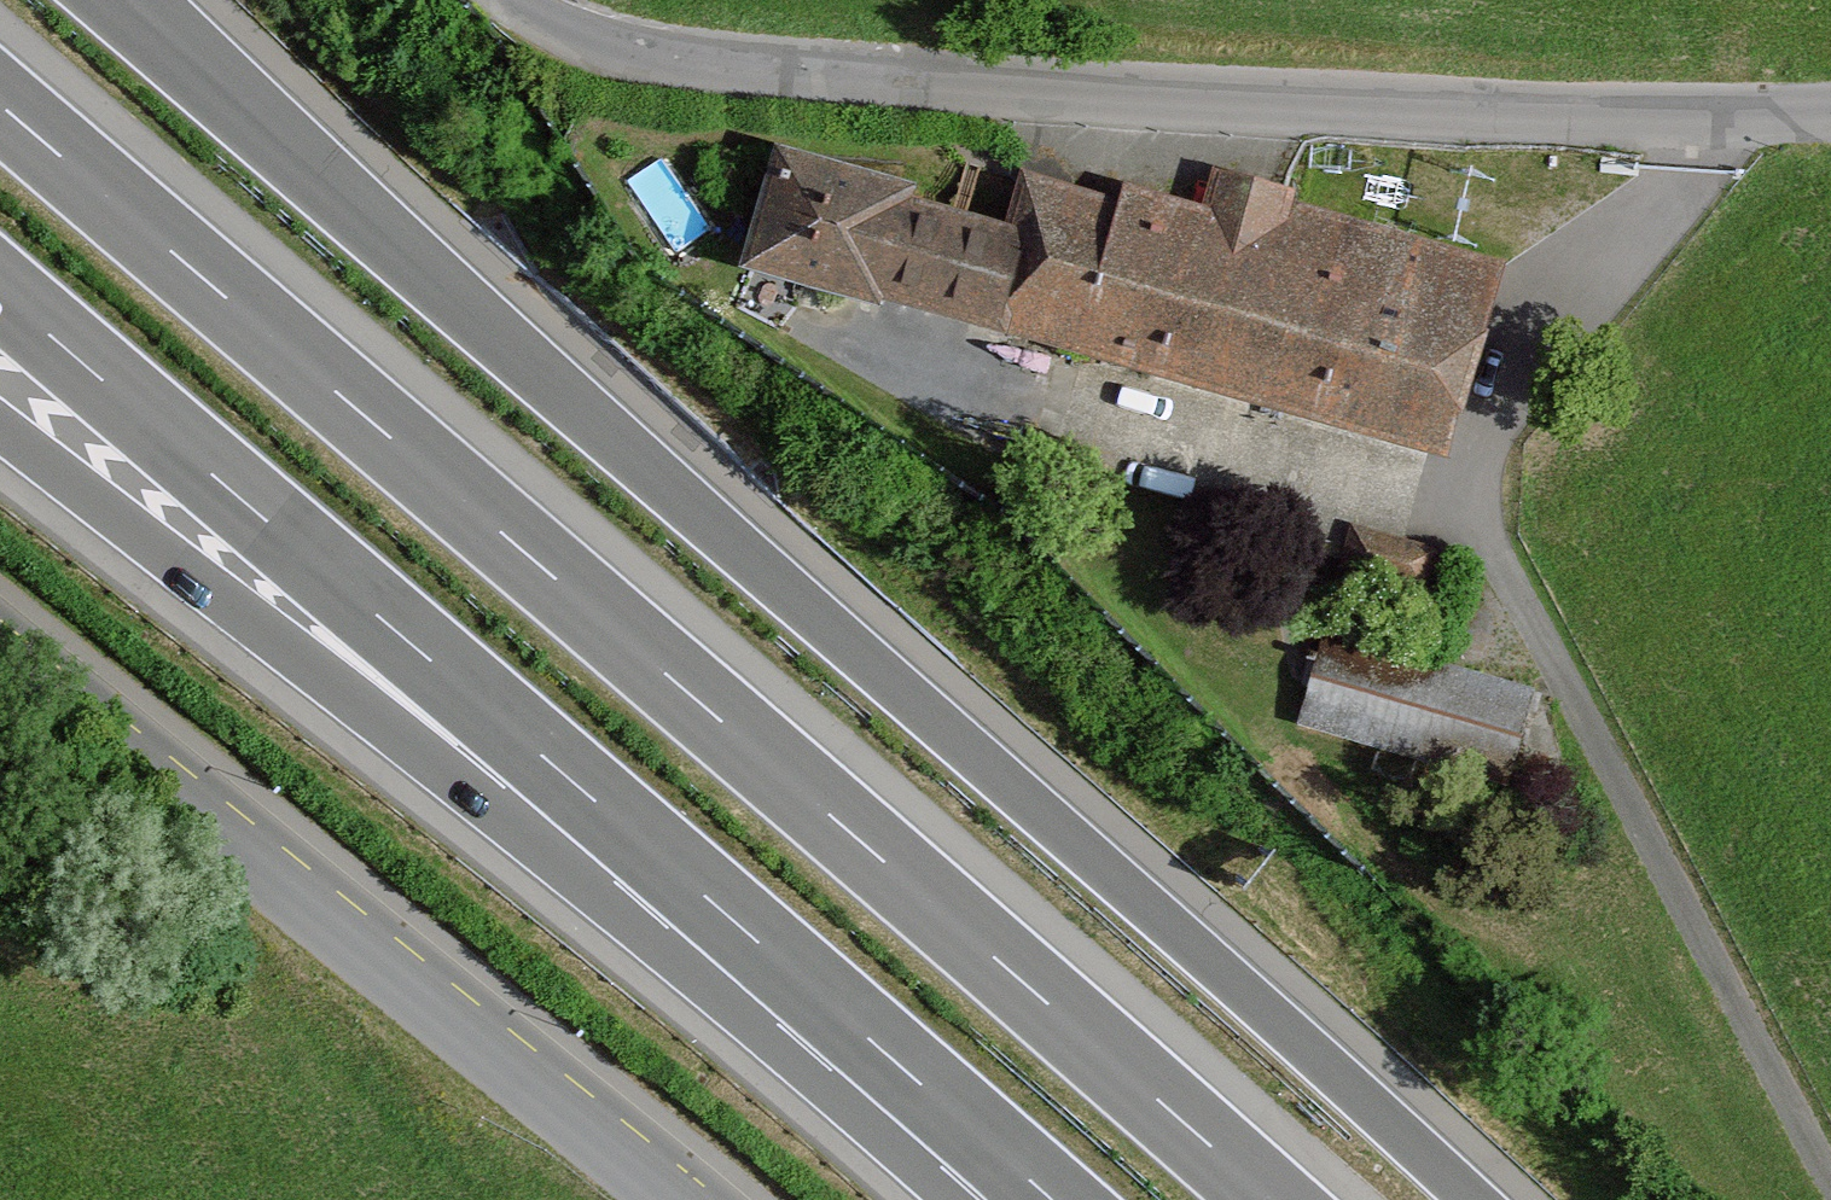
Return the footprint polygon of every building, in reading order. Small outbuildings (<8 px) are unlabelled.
[(923,181),(783,144),(751,264),(894,303),(895,299),(1454,449),(1506,259),(1297,203),(1301,190),(1219,167),(1208,206),(1131,186),(1127,201),(1024,173),(1011,220),(919,196),(923,181)] [(1530,685),(1326,632),(1304,718),(1508,771),(1530,685)]
